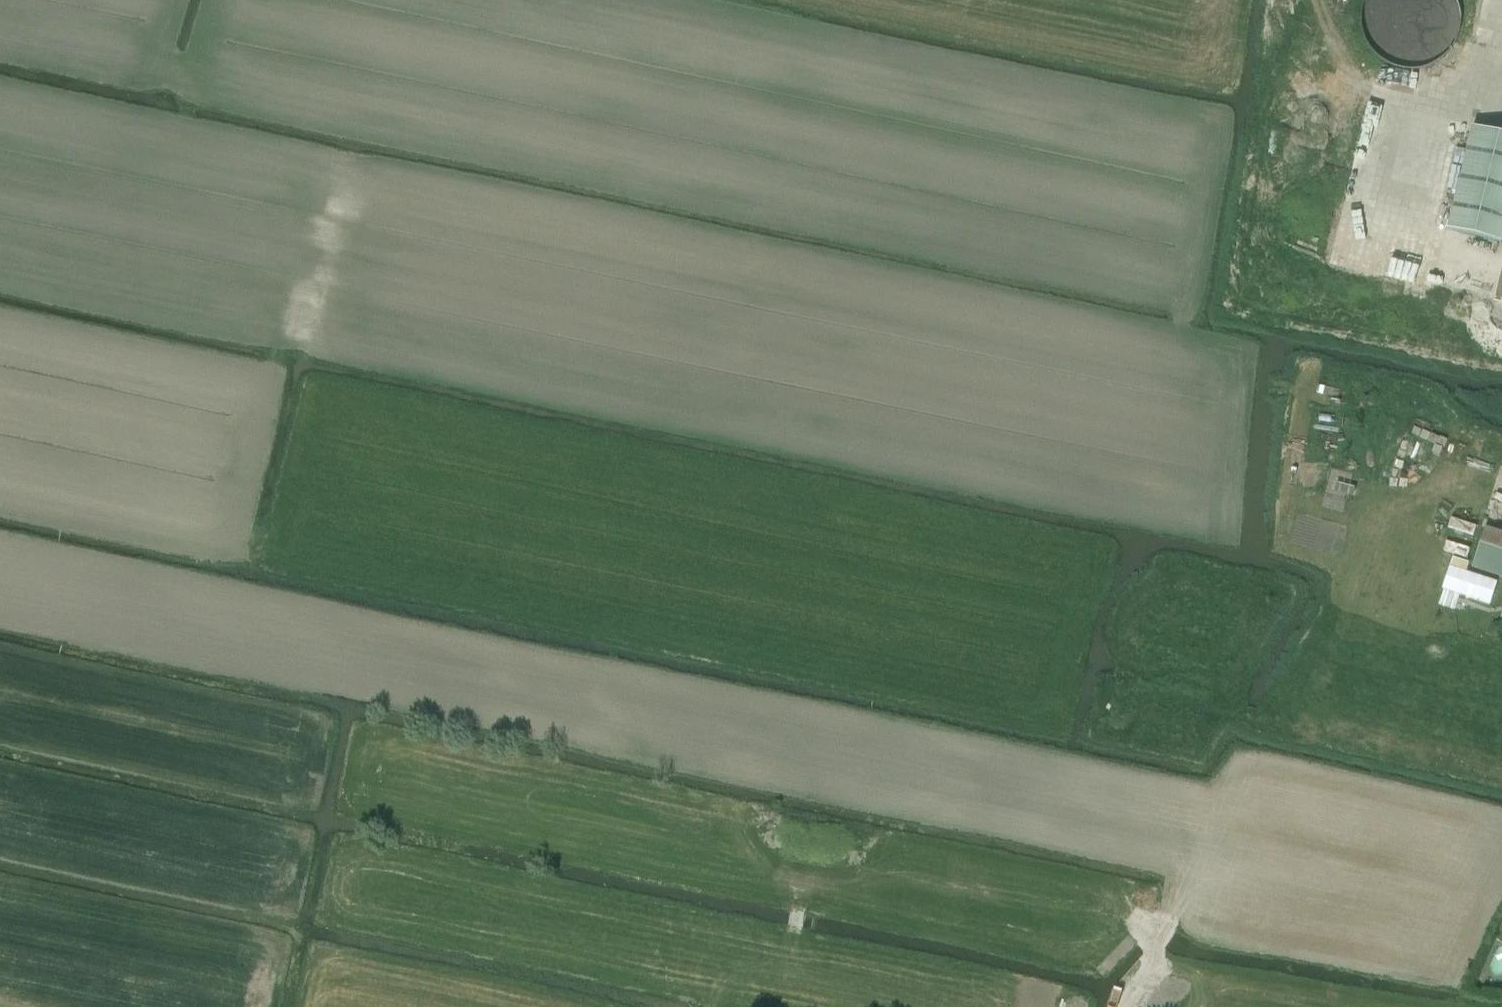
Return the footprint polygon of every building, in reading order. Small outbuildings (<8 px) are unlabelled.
[(1418,57),(1467,40),(1452,0),(1375,0),(1400,70),(1420,63),(1418,57)] [(1473,121),(1449,223),(1501,236),(1501,127),(1473,121)] [(1355,163),(1331,260),(1433,285),(1439,260),(1417,255),(1423,232),(1392,225),(1405,176),(1355,163)] [(1477,527),(1452,519),(1442,551),(1467,558),(1477,527)] [(1478,563),(1501,570),(1501,528),(1490,524),(1478,563)] [(1453,558),(1450,566),(1467,572),(1470,563),(1453,558)] [(1498,583),(1450,567),(1443,589),(1490,605),(1498,583)] [(1493,629),(1494,632),(1500,634),(1501,633),(1501,625),(1498,623),(1494,624),(1493,629)]
